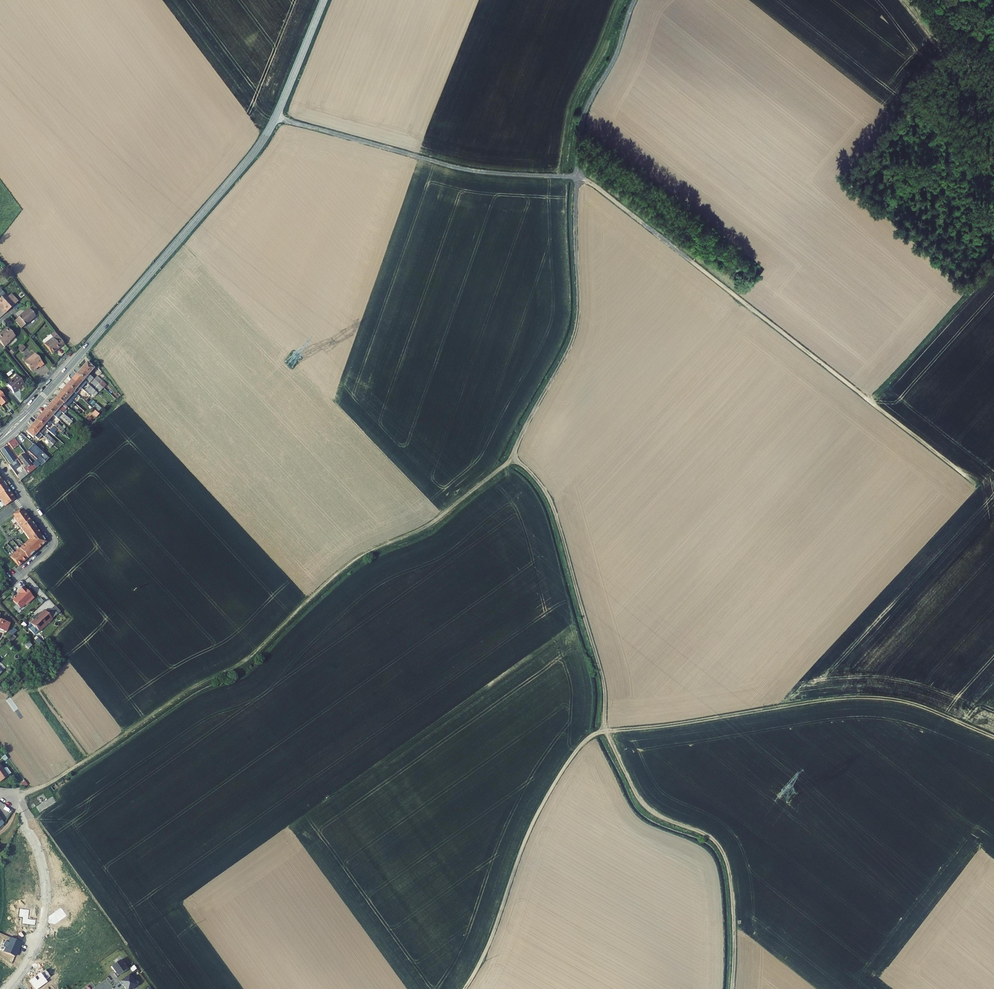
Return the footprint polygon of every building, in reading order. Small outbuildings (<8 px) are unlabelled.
[(2,307),(0,309),(5,314),(15,305),(5,294),(0,299),(0,306),(2,307)] [(21,329),(36,317),(29,309),(23,314),(22,314),(18,317),(15,321),(21,329)] [(15,337),(7,328),(2,333),(1,333),(0,333),(0,342),(5,347),(10,342),(9,342),(15,337)] [(51,353),(56,349),(57,350),(60,348),(59,347),(63,344),(55,333),(51,336),(53,338),(44,344),(51,353)] [(44,344),(53,338),(51,336),(50,335),(42,341),(42,343),(43,345),(44,344)] [(31,371),(38,366),(40,368),(44,365),(35,354),(31,357),(32,358),(25,363),(31,371)] [(86,362),(81,368),(88,374),(93,369),(86,362)] [(83,380),(85,378),(90,382),(93,379),(88,374),(81,368),(76,374),(83,380)] [(83,380),(76,374),(71,380),(81,388),(86,383),(83,380)] [(13,392),(18,389),(19,390),(25,386),(18,376),(10,381),(9,380),(5,383),(13,392)] [(97,376),(94,379),(103,388),(106,385),(97,376)] [(91,382),(100,392),(103,388),(94,379),(91,382)] [(81,388),(71,380),(66,385),(74,392),(77,394),(81,388)] [(74,392),(66,385),(61,391),(72,401),(75,397),(72,394),(74,392)] [(95,391),(89,385),(85,389),(92,395),(95,391)] [(72,401),(61,391),(56,398),(63,404),(67,408),(70,404),(81,415),(84,412),(74,403),(72,401)] [(75,397),(82,403),(84,401),(77,395),(75,397)] [(75,419),(60,406),(63,404),(56,398),(51,403),(61,413),(63,414),(72,422),(75,419)] [(77,400),(74,403),(84,412),(87,409),(77,400)] [(61,413),(51,403),(46,409),(53,415),(57,418),(61,413)] [(99,414),(91,407),(89,410),(97,416),(99,414)] [(46,409),(41,414),(48,421),(53,415),(46,409)] [(41,414),(36,420),(46,429),(51,423),(48,421),(41,414)] [(63,414),(61,417),(70,425),(72,422),(63,414)] [(36,420),(31,426),(38,432),(41,434),(46,429),(36,420)] [(57,423),(54,426),(59,430),(62,433),(64,430),(57,423)] [(26,432),(33,438),(38,432),(31,426),(26,432)] [(54,426),(49,431),(54,436),(58,431),(59,430),(54,426)] [(47,434),(44,437),(53,445),(55,442),(47,434)] [(41,440),(50,448),(53,445),(44,437),(41,440)] [(8,443),(13,450),(19,445),(14,438),(8,443)] [(38,443),(35,446),(41,451),(44,448),(38,443)] [(28,452),(37,460),(39,457),(44,461),(48,457),(41,451),(35,446),(34,445),(28,452)] [(28,475),(23,468),(22,466),(17,459),(15,460),(6,446),(0,450),(10,464),(9,465),(20,481),(28,475)] [(28,475),(36,468),(34,465),(32,466),(30,464),(28,460),(22,454),(18,457),(24,464),(25,466),(23,468),(28,475)] [(3,504),(14,496),(12,493),(9,489),(5,483),(1,479),(0,477),(0,499),(3,504)] [(15,517),(14,518),(29,540),(10,555),(18,565),(20,563),(25,559),(30,555),(35,551),(46,542),(36,527),(32,522),(29,518),(25,513),(24,511),(21,512),(20,510),(14,514),(15,517)] [(34,598),(24,587),(19,592),(20,594),(17,598),(16,597),(13,599),(14,601),(13,602),(21,609),(25,605),(26,606),(34,598)] [(53,618),(61,611),(55,605),(48,612),(53,618)] [(50,615),(42,606),(27,620),(35,629),(50,615)] [(10,623),(0,620),(0,630),(6,632),(10,623)] [(6,642),(8,644),(16,637),(14,635),(6,642)] [(8,776),(0,764),(0,782),(8,776)] [(67,915),(61,907),(49,916),(48,923),(55,924),(67,915)] [(29,910),(20,908),(19,917),(23,917),(22,923),(35,925),(35,920),(28,919),(29,910)] [(20,946),(22,942),(11,937),(9,942),(6,941),(3,946),(6,948),(4,952),(15,956),(19,946),(20,946)] [(126,970),(120,961),(111,967),(116,972),(114,973),(117,977),(126,970)] [(29,981),(35,988),(38,988),(48,982),(46,980),(50,977),(46,970),(41,973),(29,981)] [(136,985),(129,975),(119,982),(122,985),(123,985),(126,988),(131,988),(136,985)]
